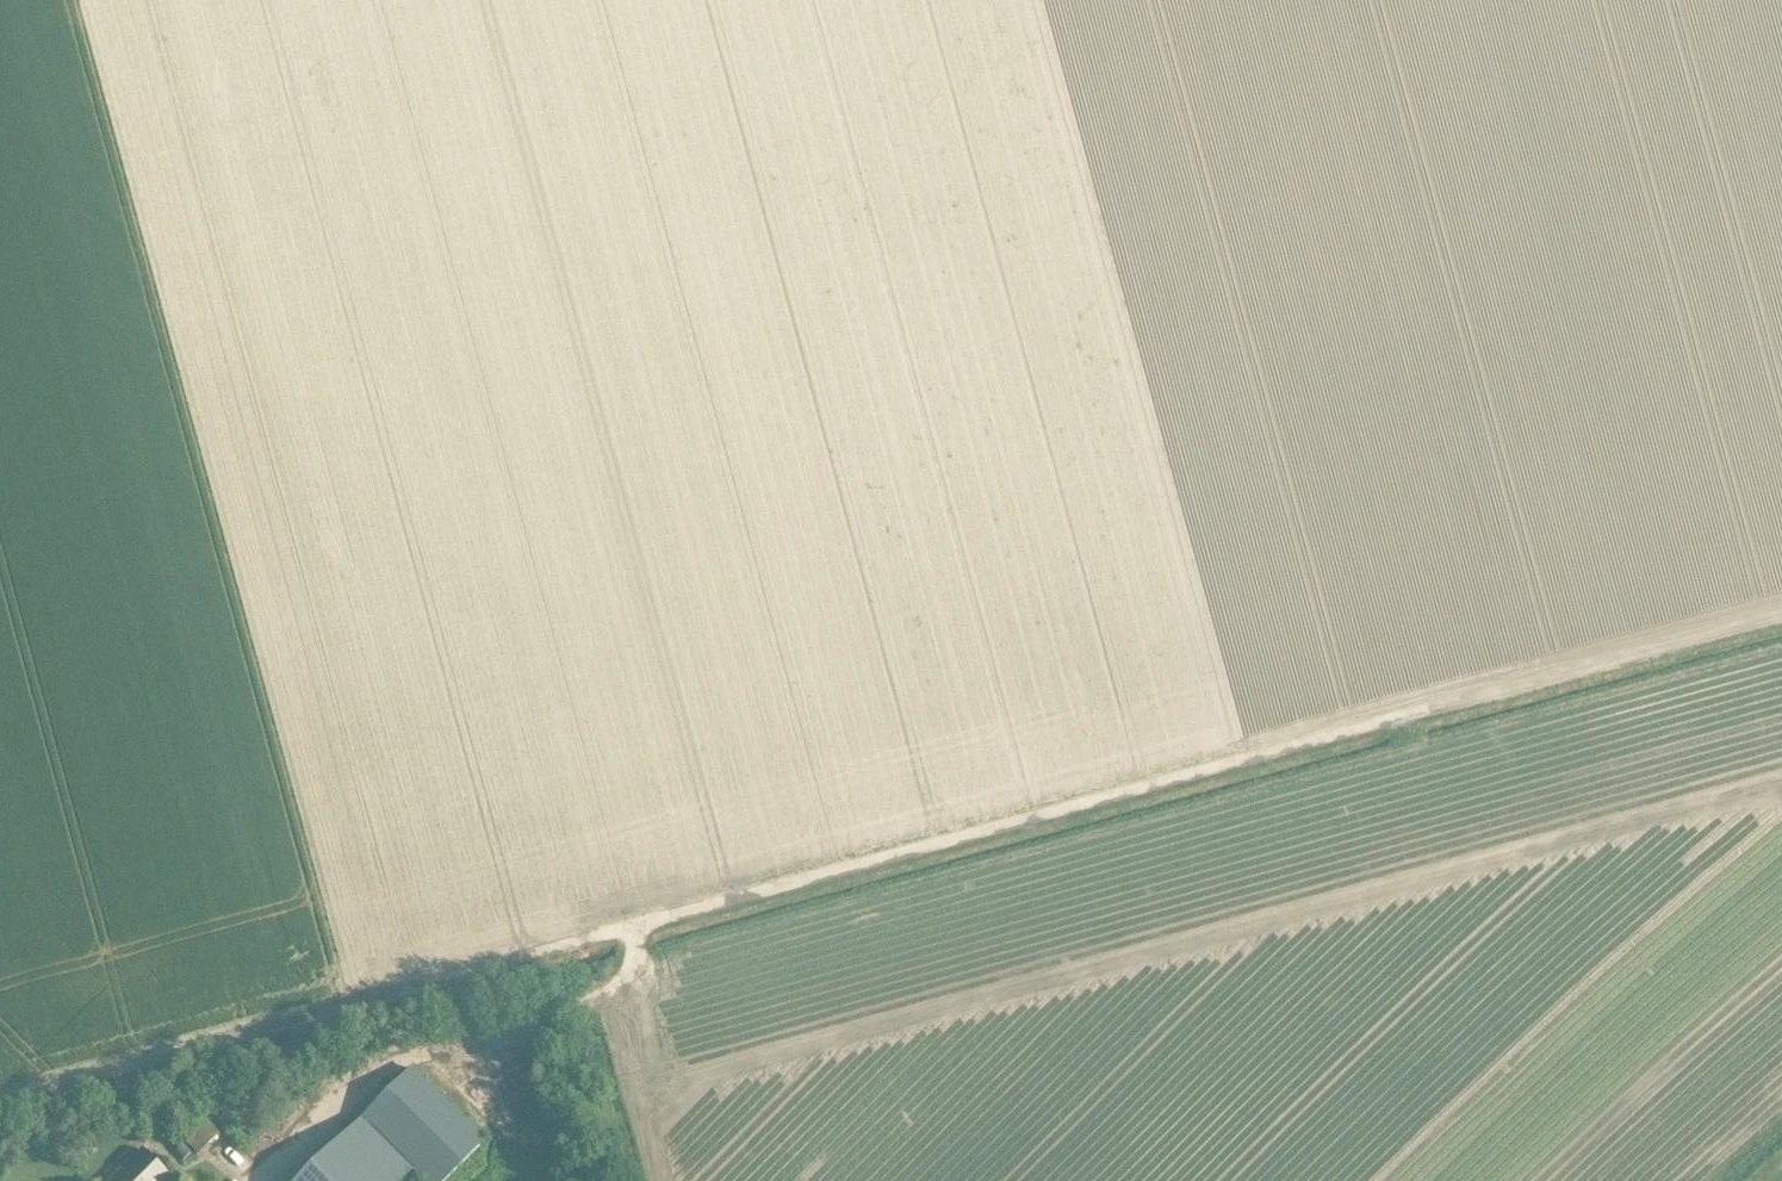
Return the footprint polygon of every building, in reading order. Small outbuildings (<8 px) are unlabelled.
[(408,1171),(418,1180),(441,1180),(480,1141),(409,1070),(300,1180),(398,1180),(408,1171)] [(173,1135),(194,1156),(214,1135),(194,1115),(173,1135)] [(168,1180),(138,1151),(133,1156),(127,1150),(112,1164),(118,1170),(108,1180),(168,1180)]
